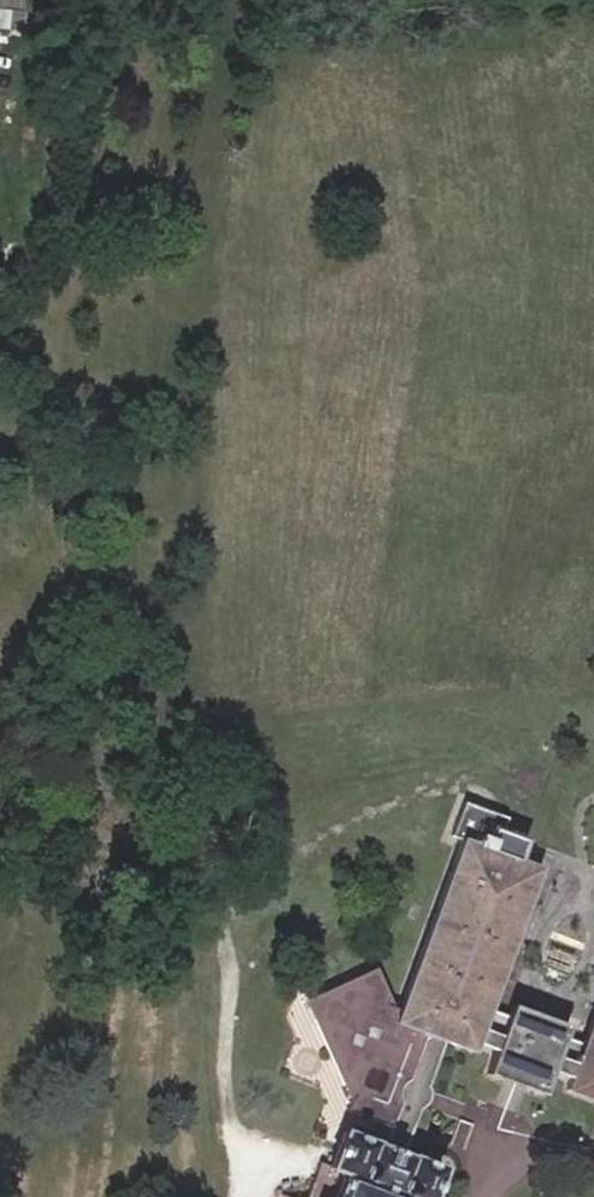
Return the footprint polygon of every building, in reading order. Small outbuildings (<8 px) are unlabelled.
[(0,13),(0,35),(21,38),(23,16),(0,13)] [(467,801),(451,844),(457,847),(398,1012),(389,1009),(374,977),(306,1009),(352,1104),(366,1099),(391,1121),(385,1132),(411,1140),(422,1110),(432,1112),(440,1104),(443,1093),(439,1085),(430,1082),(446,1042),(477,1053),(480,1045),(499,1053),(491,1076),(508,1082),(510,1077),(521,1081),(532,1085),(530,1091),(547,1097),(555,1074),(575,1080),(572,1088),(593,1097),(593,1028),(589,1042),(569,1035),(573,1025),(549,1016),(517,1004),(513,1015),(494,1008),(545,868),(523,860),(531,841),(507,832),(512,818),(467,801)] [(352,1104),(354,1117),(385,1132),(391,1121),(366,1099),(352,1104)] [(411,1140),(385,1132),(380,1150),(344,1138),(322,1196),(435,1196),(443,1172),(405,1159),(411,1140)]
